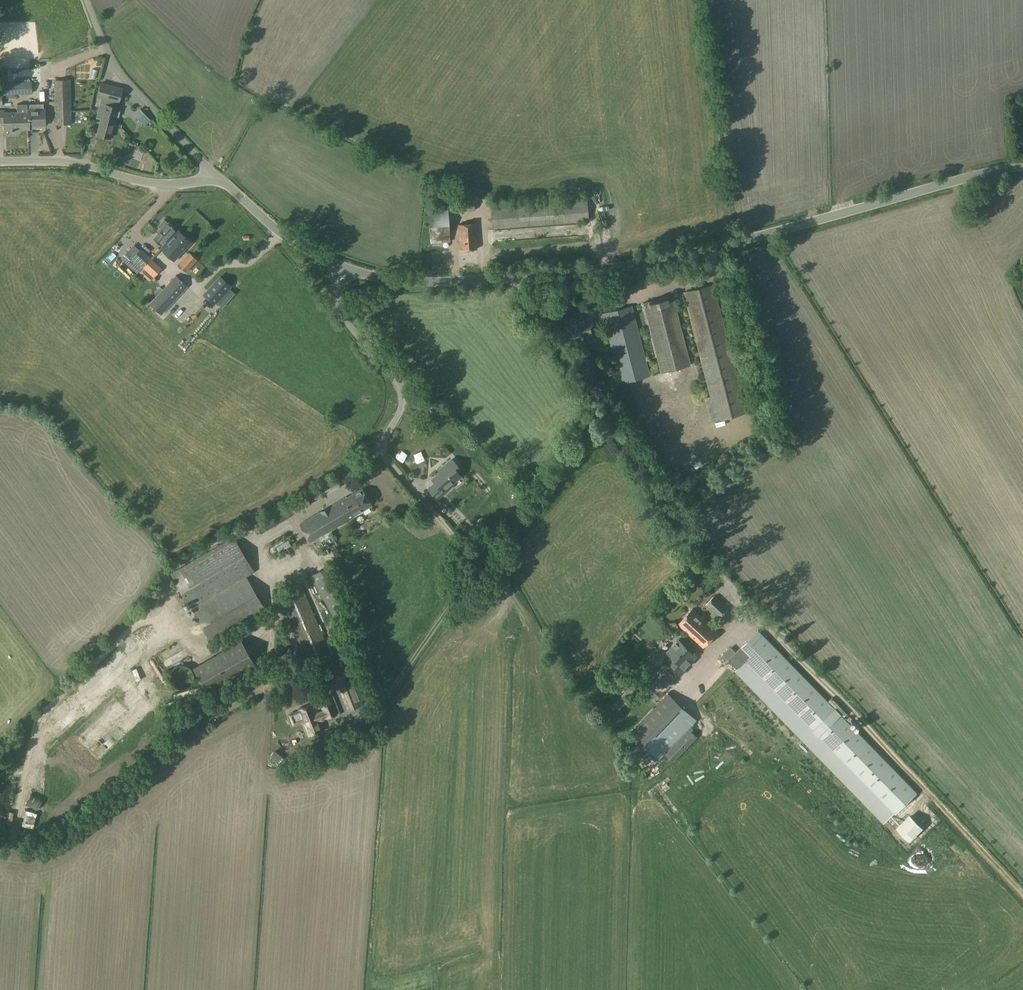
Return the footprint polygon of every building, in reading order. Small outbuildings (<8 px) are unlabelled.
[(34,81),(34,74),(10,75),(10,82),(34,81)] [(55,125),(72,124),(71,80),(54,80),(55,125)] [(31,83),(0,84),(0,105),(2,105),(2,96),(32,94),(31,83)] [(122,89),(101,83),(97,97),(101,98),(96,118),(101,119),(97,135),(110,138),(116,116),(118,117),(120,110),(118,110),(118,108),(115,107),(116,102),(119,103),(122,89)] [(29,111),(0,111),(0,123),(5,123),(5,130),(29,129),(29,127),(46,126),(45,107),(29,108),(29,111)] [(457,212),(475,210),(474,199),(456,201),(457,212)] [(588,201),(504,207),(503,202),(491,203),(491,208),(492,228),(589,221),(588,201)] [(448,204),(428,205),(430,243),(450,242),(448,204)] [(162,246),(177,230),(170,224),(164,219),(158,226),(160,228),(158,230),(159,231),(153,238),(162,246)] [(476,223),(458,225),(460,250),(477,249),(476,223)] [(174,261),(191,242),(177,230),(162,246),(161,248),(174,261)] [(136,257),(144,265),(151,258),(142,249),(136,257)] [(499,253),(500,263),(510,263),(509,252),(499,253)] [(178,264),(187,272),(197,260),(189,253),(178,264)] [(123,274),(128,266),(123,262),(118,270),(123,274)] [(143,274),(154,287),(162,280),(150,267),(143,274)] [(188,286),(176,275),(149,304),(162,315),(188,286)] [(214,305),(232,286),(220,276),(203,294),(214,305)] [(747,412),(714,284),(683,292),(710,396),(704,398),(710,422),(717,420),(747,412)] [(643,303),(661,373),(691,365),(673,295),(643,303)] [(632,305),(603,313),(621,383),(650,376),(632,305)] [(582,313),(565,317),(570,338),(586,334),(588,342),(598,339),(594,321),(585,324),(582,313)] [(437,499),(453,485),(452,483),(461,476),(455,470),(459,467),(451,458),(438,470),(440,472),(432,479),(435,482),(428,488),(437,499)] [(310,541),(370,505),(360,487),(300,524),(310,541)] [(211,644),(266,611),(246,576),(255,572),(234,536),(171,573),(191,609),(211,644)] [(276,542),(279,548),(288,544),(285,537),(276,542)] [(293,551),(283,558),(286,564),(296,557),(293,551)] [(335,619),(351,610),(326,566),(310,576),(335,619)] [(309,668),(332,658),(301,584),(277,594),(309,668)] [(721,618),(729,609),(715,596),(707,605),(721,618)] [(704,647),(718,632),(694,609),(680,624),(704,647)] [(895,815),(917,794),(759,630),(737,651),(895,815)] [(207,693),(256,665),(242,640),(193,668),(207,693)] [(671,656),(638,691),(632,685),(607,711),(613,717),(611,719),(628,735),(631,732),(660,760),(666,754),(674,762),(698,737),(692,731),(694,729),(692,726),(697,720),(669,693),(687,673),(686,670),(686,669),(685,669),(697,656),(684,643),(684,644),(679,640),(668,652),(671,656)] [(724,662),(735,651),(731,647),(720,658),(724,662)] [(352,704),(360,701),(362,695),(350,667),(344,665),(339,667),(335,673),(346,702),(352,704)] [(150,683),(157,689),(161,685),(154,679),(150,683)] [(201,714),(207,711),(203,703),(180,714),(190,734),(198,729),(195,723),(204,718),(201,714)] [(318,721),(314,712),(317,711),(313,703),(298,709),(299,711),(295,714),(298,722),(303,720),(309,736),(320,732),(316,722),(318,721)] [(898,833),(911,848),(924,836),(911,822),(898,833)]
